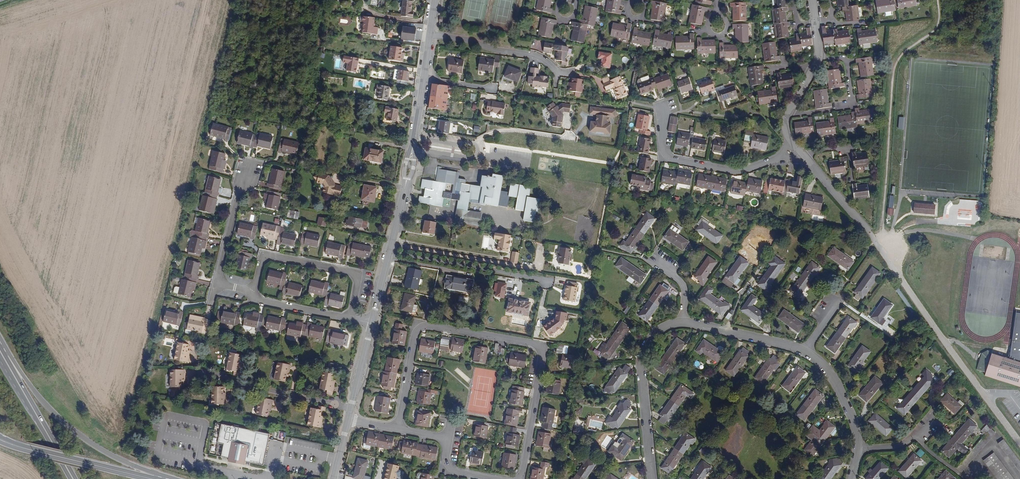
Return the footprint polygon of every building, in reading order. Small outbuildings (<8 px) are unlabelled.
[(549,1),(551,1),(551,0),(538,0),(536,10),(552,13),(553,9),(550,9),(551,3),(549,3),(549,1)] [(621,0),(609,0),(609,1),(610,1),(608,12),(621,15),(622,11),(619,10),(620,5),(617,5),(618,3),(620,3),(621,0)] [(787,27),(790,26),(789,22),(787,23),(786,19),(784,19),(784,17),(786,17),(785,12),(788,11),(787,0),(776,0),(777,5),(776,5),(776,9),(775,9),(776,20),(775,20),(775,24),(776,24),(778,35),(777,35),(777,39),(788,38),(788,34),(786,34),(785,32),(788,32),(787,27)] [(838,0),(840,0),(840,2),(838,2),(839,7),(842,7),(842,11),(845,10),(846,14),(848,14),(849,16),(846,16),(847,21),(859,19),(858,15),(857,16),(856,9),(858,8),(858,5),(851,5),(850,0),(838,0)] [(894,0),(884,0),(884,1),(883,1),(882,0),(878,0),(875,0),(877,12),(884,11),(884,10),(895,8),(894,0)] [(413,18),(414,12),(411,12),(412,6),(411,6),(411,2),(403,1),(401,17),(413,18)] [(663,22),(667,4),(651,1),(650,5),(654,5),(653,11),(655,11),(654,13),(652,12),(651,20),(663,22)] [(746,21),(745,3),(730,3),(730,7),(733,7),(733,13),(735,13),(735,15),(733,15),(733,22),(746,21)] [(703,17),(704,11),(707,12),(708,8),(693,5),(689,23),(701,25),(703,19),(700,18),(701,16),(703,17)] [(594,26),(598,8),(585,6),(582,20),(579,20),(579,23),(572,22),(571,26),(574,27),(573,32),(575,32),(575,34),(573,34),(571,41),(583,43),(585,36),(583,36),(585,29),(587,29),(587,25),(594,26)] [(374,27),(375,18),(361,17),(360,22),(364,22),(363,33),(377,35),(378,28),(374,27)] [(557,24),(557,21),(542,18),(541,21),(543,22),(542,29),(540,29),(538,36),(551,38),(552,31),(550,31),(550,29),(552,30),(553,24),(557,24)] [(629,39),(632,24),(628,23),(627,26),(622,25),(621,27),(620,27),(620,25),(613,24),(611,35),(618,36),(618,35),(625,36),(625,38),(629,39)] [(748,42),(748,24),(732,24),(732,29),(735,28),(736,34),(738,34),(738,36),(736,36),(736,43),(748,42)] [(849,41),(848,30),(844,31),(844,33),(842,33),(842,31),(837,32),(837,29),(833,29),(833,30),(827,31),(827,32),(825,32),(825,30),(825,26),(821,26),(823,43),(828,43),(835,42),(835,44),(838,44),(838,42),(845,41),(845,42),(849,41)] [(415,41),(416,29),(403,27),(401,39),(415,41)] [(650,45),(652,34),(645,32),(645,33),(643,33),(643,32),(637,31),(638,28),(634,27),(631,42),(635,43),(635,41),(642,42),(642,44),(650,45)] [(812,45),(810,28),(806,28),(807,33),(799,34),(795,34),(796,39),(796,42),(794,42),(794,40),(789,40),(791,53),(801,52),(801,47),(808,46),(808,45),(812,45)] [(877,41),(875,29),(869,30),(869,32),(867,32),(867,30),(861,31),(860,28),(857,28),(859,44),(862,44),(862,41),(869,41),(870,42),(877,41)] [(671,48),(673,36),(666,35),(666,37),(664,37),(664,34),(659,33),(659,30),(656,30),(653,45),(671,48)] [(694,49),(694,34),(690,34),(690,37),(684,37),(684,39),(682,39),(682,37),(675,37),(675,49),(694,49)] [(715,52),(715,41),(700,41),(700,38),(697,38),(697,53),(708,53),(708,52),(715,52)] [(776,50),(774,42),(763,44),(764,51),(765,51),(767,62),(780,60),(779,56),(777,57),(776,51),(774,52),(773,50),(776,50)] [(567,57),(569,47),(545,43),(543,52),(551,53),(552,48),(554,48),(556,48),(556,50),(558,51),(557,56),(559,56),(558,61),(562,61),(561,65),(567,66),(568,60),(566,60),(566,57),(567,57)] [(738,57),(737,45),(731,46),(731,48),(729,48),(729,46),(723,46),(723,43),(719,43),(719,59),(730,58),(730,57),(738,57)] [(402,53),(403,48),(391,46),(389,60),(401,62),(401,61),(402,53)] [(610,68),(612,54),(599,52),(598,59),(602,59),(603,60),(603,62),(601,61),(600,67),(610,68)] [(499,67),(500,56),(495,55),(495,60),(480,58),(478,71),(493,73),(494,67),(499,67)] [(358,65),(359,59),(344,56),(343,63),(348,64),(347,72),(356,73),(357,67),(357,65),(358,65)] [(870,68),(869,57),(855,59),(856,63),(859,62),(860,67),(862,67),(862,69),(860,69),(861,77),(872,75),(871,68),(870,68)] [(462,74),(464,61),(450,59),(448,71),(462,74)] [(760,76),(762,76),(761,70),(764,69),(764,66),(750,68),(752,78),(751,78),(752,86),(763,84),(762,77),(760,78),(760,76)] [(518,82),(522,72),(509,67),(505,77),(518,82)] [(840,76),(839,69),(826,71),(829,89),(844,87),(844,83),(841,83),(840,78),(838,78),(837,76),(840,76)] [(408,82),(409,72),(399,70),(397,80),(408,82)] [(792,76),(792,74),(787,75),(788,77),(786,77),(786,75),(780,76),(780,73),(776,73),(778,88),(782,88),(782,86),(789,85),(789,86),(793,85),(793,83),(792,76)] [(672,85),(668,74),(654,79),(653,77),(649,78),(648,76),(637,80),(636,81),(638,84),(637,84),(640,94),(653,90),(653,89),(657,88),(658,93),(662,91),(661,88),(665,87),(666,88),(672,85)] [(548,87),(549,80),(546,79),(547,77),(541,77),(541,78),(536,77),(534,77),(534,78),(529,77),(529,84),(533,85),(533,87),(543,88),(543,87),(548,87)] [(623,87),(622,85),(623,84),(620,77),(603,85),(606,91),(613,88),(614,88),(615,91),(614,91),(618,100),(628,96),(624,87),(623,87)] [(581,87),(582,84),(582,80),(572,79),(572,83),(571,86),(570,86),(569,91),(575,92),(575,96),(580,97),(581,93),(582,93),(583,87),(581,87)] [(692,89),(689,79),(677,83),(681,93),(692,89)] [(715,91),(711,79),(698,84),(699,87),(700,90),(702,94),(707,92),(710,91),(711,92),(715,91)] [(870,86),(868,79),(857,80),(858,87),(860,87),(861,88),(858,89),(859,95),(856,95),(857,99),(872,97),(872,93),(870,93),(869,86),(870,86)] [(448,96),(449,86),(432,84),(431,94),(432,94),(431,96),(442,97),(441,100),(447,100),(447,96),(448,96)] [(388,101),(390,87),(378,85),(377,90),(379,90),(378,95),(378,99),(388,101)] [(738,96),(734,85),(725,89),(724,85),(718,87),(719,90),(715,92),(717,96),(720,95),(723,101),(738,96)] [(777,100),(775,86),(771,87),(771,90),(766,91),(767,93),(765,93),(764,91),(757,92),(759,104),(766,103),(766,102),(777,100)] [(827,96),(826,89),(815,91),(816,98),(817,98),(818,109),(831,107),(831,103),(828,103),(827,98),(825,99),(825,97),(827,96)] [(446,110),(448,100),(447,100),(441,100),(442,97),(431,96),(431,98),(430,98),(429,108),(446,110)] [(504,115),(506,104),(492,102),(488,102),(487,111),(491,112),(491,113),(495,113),(495,114),(497,114),(497,115),(504,115)] [(569,112),(570,104),(562,103),(558,106),(556,107),(554,103),(548,108),(550,111),(549,112),(552,118),(552,121),(553,122),(553,126),(561,128),(564,115),(562,113),(564,111),(569,112)] [(397,123),(399,110),(386,107),(385,113),(388,113),(386,121),(397,123)] [(595,121),(590,121),(589,133),(612,135),(613,123),(608,123),(609,115),(615,116),(615,110),(591,107),(590,114),(596,115),(595,121)] [(875,120),(874,116),(876,115),(875,109),(873,110),(873,108),(866,110),(867,112),(865,112),(864,110),(859,111),(858,108),(854,109),(855,111),(851,112),(851,115),(846,116),(847,118),(845,119),(844,116),(837,117),(839,129),(843,128),(843,127),(849,126),(850,128),(857,127),(857,124),(868,122),(867,121),(875,120)] [(647,131),(650,117),(638,115),(636,129),(640,130),(639,133),(650,135),(651,132),(647,131)] [(675,133),(678,118),(671,117),(668,132),(675,133)] [(836,133),(833,118),(829,118),(830,121),(825,122),(825,124),(823,125),(823,122),(816,123),(817,135),(824,134),(824,133),(831,132),(832,134),(836,133)] [(813,132),(812,120),(808,121),(808,122),(803,122),(803,124),(801,125),(801,123),(794,123),(795,134),(813,132)] [(449,134),(451,123),(440,121),(439,133),(449,134)] [(228,142),(231,128),(213,124),(210,136),(225,139),(225,141),(228,142)] [(766,151),(769,138),(753,135),(754,131),(746,130),(744,139),(752,141),(751,144),(750,147),(766,151)] [(253,147),(256,135),(240,131),(237,143),(250,146),(250,148),(253,149),(253,147)] [(707,141),(693,138),(694,132),(691,131),(690,134),(678,132),(676,145),(688,147),(688,145),(691,146),(691,148),(705,151),(707,141)] [(724,154),(727,141),(715,139),(716,133),(713,132),(710,145),(713,146),(713,149),(712,152),(724,154)] [(270,149),(273,137),(257,133),(256,135),(253,147),(257,148),(257,146),(270,149)] [(648,154),(651,139),(641,137),(638,152),(648,154)] [(297,155),(299,143),(281,139),(278,153),(281,153),(282,152),(297,155)] [(381,163),(383,152),(366,148),(363,160),(381,163)] [(222,169),(225,154),(214,151),(209,169),(223,173),(223,169),(222,169)] [(868,164),(867,153),(863,154),(863,156),(861,156),(861,154),(856,155),(855,152),(851,152),(853,167),(857,167),(857,165),(864,164),(864,165),(868,164)] [(649,173),(652,159),(641,157),(639,171),(649,173)] [(846,173),(843,157),(839,158),(840,161),(836,161),(836,163),(834,164),(834,161),(829,162),(831,174),(835,173),(835,174),(846,173)] [(483,190),(472,188),(472,185),(464,184),(465,180),(457,179),(454,178),(455,172),(440,169),(441,167),(438,166),(435,181),(424,180),(423,183),(422,183),(421,185),(422,185),(422,189),(425,189),(426,189),(425,197),(424,197),(420,196),(419,200),(420,200),(420,203),(442,206),(443,198),(444,198),(458,200),(460,201),(458,209),(466,211),(467,202),(469,202),(486,205),(486,204),(498,206),(507,207),(509,197),(518,198),(517,210),(526,212),(524,221),(535,223),(535,219),(536,212),(539,212),(539,209),(538,209),(539,201),(530,200),(530,197),(530,195),(531,187),(511,184),(510,192),(500,191),(503,176),(493,175),(493,177),(483,176),(482,187),(484,187),(483,190)] [(280,190),(284,172),(272,169),(269,184),(267,184),(267,187),(280,190)] [(690,186),(692,173),(678,170),(677,173),(663,170),(661,183),(675,186),(676,183),(690,186)] [(342,187),(335,185),(335,184),(334,183),(332,183),(330,180),(331,177),(330,176),(319,174),(319,175),(317,175),(313,177),(316,181),(317,180),(317,182),(321,183),(320,187),(324,188),(323,192),(332,194),(340,196),(342,187)] [(724,192),(727,179),(698,174),(696,187),(724,192)] [(651,183),(651,181),(646,180),(646,178),(632,175),(630,185),(640,187),(639,189),(649,191),(649,190),(651,183)] [(218,192),(221,179),(209,176),(205,193),(217,196),(218,196),(219,193),(218,192)] [(799,194),(801,183),(788,181),(788,186),(784,185),(785,182),(777,180),(777,179),(766,177),(763,193),(768,194),(768,191),(780,193),(779,197),(782,198),(783,190),(787,191),(786,192),(799,194)] [(760,194),(763,181),(748,178),(747,183),(733,181),(731,194),(745,196),(746,191),(760,194)] [(869,196),(867,185),(863,185),(863,188),(862,188),(861,186),(856,186),(856,183),(852,184),(854,197),(865,196),(865,197),(869,196)] [(374,203),(377,188),(364,185),(362,201),(374,203)] [(278,210),(281,194),(267,190),(267,194),(265,193),(264,198),(264,199),(267,199),(267,202),(265,207),(278,210)] [(216,205),(218,199),(217,199),(217,196),(205,193),(203,192),(199,210),(211,214),(213,205),(216,205)] [(821,211),(823,198),(805,194),(803,207),(821,211)] [(934,212),(935,205),(930,205),(930,204),(926,204),(926,205),(922,204),(918,203),(918,204),(914,204),(913,209),(934,212)] [(466,224),(468,211),(466,211),(458,209),(457,209),(455,222),(466,224)] [(298,220),(299,212),(289,210),(287,217),(298,220)] [(480,226),(483,213),(468,211),(466,224),(480,226)] [(631,253),(655,219),(648,215),(645,219),(644,218),(626,243),(624,241),(620,246),(631,253)] [(366,228),(368,221),(349,217),(349,221),(347,220),(346,225),(362,227),(366,228)] [(207,234),(211,221),(199,218),(194,234),(207,238),(208,238),(209,235),(207,234)] [(434,235),(436,222),(425,221),(423,233),(434,235)] [(254,240),(257,226),(240,223),(237,234),(251,237),(250,239),(254,240)] [(280,228),(280,227),(263,223),(260,235),(267,236),(269,237),(269,239),(273,241),(274,239),(278,240),(280,228)] [(722,236),(707,225),(706,227),(702,223),(697,230),(717,244),(722,236)] [(297,235),(284,232),(285,229),(280,228),(278,240),(277,244),(281,245),(281,244),(294,247),(297,235)] [(688,242),(675,233),(674,234),(669,231),(665,237),(683,250),(688,242)] [(318,247),(320,236),(303,232),(300,245),(304,246),(304,245),(318,247)] [(202,248),(203,245),(205,246),(207,241),(206,241),(207,238),(194,234),(190,233),(189,237),(192,237),(188,252),(200,255),(202,248)] [(498,240),(496,251),(510,253),(512,236),(495,233),(494,239),(498,240)] [(342,259),(346,246),(328,242),(325,254),(339,257),(338,258),(342,259)] [(370,258),(372,248),(349,243),(346,255),(350,256),(350,255),(364,258),(365,257),(370,258)] [(569,265),(571,249),(560,247),(558,256),(560,256),(559,264),(569,265)] [(847,260),(848,258),(833,248),(828,256),(847,270),(852,263),(847,260)] [(247,271),(250,258),(251,258),(252,254),(239,251),(235,269),(247,271)] [(517,264),(519,253),(513,251),(510,262),(517,264)] [(769,285),(785,265),(774,256),(769,262),(772,264),(772,265),(758,284),(768,292),(772,287),(769,285)] [(706,277),(716,263),(708,257),(695,277),(700,281),(701,281),(704,276),(706,277)] [(738,278),(748,264),(740,258),(725,278),(731,283),(732,281),(733,281),(736,277),(738,278)] [(197,276),(200,263),(188,260),(184,276),(197,280),(198,280),(199,277),(197,276)] [(646,276),(626,262),(621,270),(640,283),(646,276)] [(798,298),(819,268),(813,263),(810,268),(808,267),(793,288),(792,287),(789,292),(798,298)] [(420,279),(422,271),(409,268),(405,287),(418,290),(419,285),(417,284),(418,279),(420,279)] [(285,282),(287,273),(283,272),(283,273),(270,270),(267,281),(280,285),(279,289),(283,290),(285,282)] [(865,293),(876,279),(868,273),(854,292),(856,294),(854,296),(854,298),(856,299),(857,300),(859,300),(859,299),(860,297),(864,292),(865,293)] [(192,290),(193,287),(195,288),(197,282),(196,282),(197,280),(184,276),(183,276),(180,288),(176,287),(175,292),(177,293),(178,294),(190,297),(192,290)] [(703,286),(708,279),(706,277),(704,276),(701,281),(700,281),(699,283),(703,286)] [(473,281),(448,277),(446,287),(448,288),(447,291),(455,293),(456,289),(471,292),(473,281)] [(730,288),(734,282),(733,281),(732,281),(731,283),(725,278),(722,282),(730,288)] [(327,292),(329,283),(325,282),(325,284),(311,280),(308,292),(326,296),(327,292)] [(302,286),(285,282),(283,290),(282,294),(286,295),(286,294),(299,298),(302,286)] [(505,298),(507,284),(498,282),(496,297),(505,298)] [(575,303),(578,288),(577,288),(578,284),(568,282),(567,286),(566,286),(565,292),(566,292),(565,295),(563,301),(575,303)] [(647,321),(668,291),(661,287),(658,292),(657,291),(639,315),(647,321)] [(722,303),(710,294),(713,290),(708,287),(699,299),(721,314),(724,310),(726,312),(730,306),(723,301),(722,303)] [(341,308),(345,293),(341,292),(340,295),(327,292),(326,296),(324,305),(328,306),(328,305),(341,308)] [(414,305),(416,296),(405,294),(403,302),(404,302),(402,310),(412,313),(414,305)] [(760,312),(751,306),(756,299),(751,295),(741,310),(759,323),(765,315),(760,311),(760,312)] [(528,314),(530,303),(510,299),(507,312),(523,315),(523,313),(528,314)] [(882,319),(892,305),(884,299),(871,318),(880,324),(883,320),(882,319)] [(180,326),(183,312),(180,311),(179,313),(166,310),(163,322),(180,326)] [(238,326),(241,313),(237,312),(236,313),(223,311),(222,312),(221,321),(220,323),(238,326)] [(799,321),(784,311),(778,318),(798,332),(802,326),(798,323),(799,321)] [(563,324),(564,320),(566,321),(567,314),(566,313),(558,312),(556,312),(554,319),(543,327),(549,336),(560,328),(559,327),(563,324)] [(260,333),(264,316),(260,315),(260,314),(256,313),(256,316),(252,315),(246,313),(242,327),(244,330),(249,331),(251,330),(252,327),(257,328),(256,332),(260,333)] [(205,333),(208,320),(205,319),(205,318),(190,315),(187,329),(186,329),(185,332),(186,333),(189,334),(190,333),(191,330),(205,334),(205,333)] [(283,332),(286,319),(282,318),(282,319),(268,316),(266,328),(283,332)] [(838,348),(852,328),(851,327),(854,322),(848,317),(827,347),(835,353),(839,348),(838,348)] [(304,336),(307,325),(303,324),(303,323),(299,322),(299,325),(295,324),(289,323),(286,335),(304,338),(304,336)] [(322,339),(325,328),(311,325),(311,323),(307,322),(307,325),(304,336),(322,339)] [(405,346),(407,332),(402,331),(403,324),(396,323),(392,344),(405,346)] [(609,359),(630,329),(624,324),(620,329),(619,328),(604,349),(601,347),(598,351),(609,359)] [(347,347),(349,336),(346,335),(346,334),(332,331),(332,330),(328,329),(325,342),(347,347)] [(462,353),(465,340),(453,338),(451,351),(462,353)] [(667,369),(681,349),(680,348),(683,343),(677,338),(656,368),(662,373),(666,368),(667,369)] [(187,353),(188,350),(189,345),(188,344),(188,341),(180,339),(179,343),(178,342),(174,360),(188,363),(189,354),(187,353)] [(433,354),(436,341),(421,339),(419,352),(433,354)] [(449,347),(450,340),(442,339),(440,345),(441,345),(446,346),(449,347)] [(717,361),(724,350),(724,348),(720,346),(719,346),(717,349),(703,340),(696,351),(701,355),(702,352),(717,361)] [(485,364),(488,348),(475,346),(472,361),(485,364)] [(859,367),(870,352),(862,346),(848,366),(859,374),(862,369),(859,367)] [(1009,355),(1008,353),(1000,357),(990,354),(991,352),(985,350),(981,353),(975,370),(984,373),(983,375),(1019,387),(1019,350),(1009,355)] [(734,376),(748,357),(746,356),(740,351),(726,370),(734,376)] [(240,373),(242,364),(239,363),(240,360),(241,355),(230,353),(226,370),(234,372),(240,373)] [(526,363),(527,356),(511,353),(509,366),(525,368),(526,363)] [(576,368),(577,357),(563,354),(562,359),(560,359),(560,360),(560,362),(561,362),(560,367),(572,369),(572,367),(576,368)] [(782,361),(773,355),(770,359),(773,361),(780,365),(782,361)] [(394,388),(397,374),(398,374),(400,360),(388,357),(385,372),(384,371),(381,386),(383,386),(383,389),(391,390),(391,387),(394,388)] [(763,383),(773,369),(776,371),(780,365),(773,361),(770,359),(769,358),(755,378),(763,383)] [(290,372),(291,365),(277,362),(274,380),(285,382),(287,375),(287,372),(290,372)] [(627,374),(631,369),(626,365),(622,371),(627,374)] [(790,392),(801,377),(800,377),(804,372),(797,367),(782,386),(790,392)] [(184,378),(184,369),(170,369),(170,387),(174,387),(174,391),(172,390),(170,397),(178,398),(180,388),(182,388),(182,381),(182,378),(184,378)] [(615,393),(627,374),(622,371),(619,369),(607,387),(615,393)] [(908,410),(929,386),(928,384),(932,380),(930,378),(932,375),(926,370),(923,372),(926,375),(925,377),(897,408),(903,413),(907,409),(908,410)] [(333,392),(335,384),(333,383),(333,380),(335,374),(323,372),(320,389),(327,391),(333,392)] [(428,387),(430,375),(418,373),(415,385),(428,387)] [(870,397),(882,383),(875,377),(859,396),(865,401),(869,396),(870,397)] [(559,395),(561,381),(549,379),(546,393),(559,395)] [(668,421),(686,395),(690,398),(693,394),(681,385),(660,415),(668,421)] [(522,406),(525,392),(524,392),(525,388),(514,386),(513,390),(512,390),(509,404),(522,406)] [(225,405),(226,396),(223,396),(223,393),(224,387),(212,387),(211,404),(225,405)] [(429,405),(432,393),(434,394),(434,390),(428,389),(427,392),(419,391),(417,403),(429,405)] [(804,420),(823,396),(814,389),(810,394),(811,395),(796,415),(804,420)] [(955,404),(956,402),(947,394),(941,401),(954,413),(959,408),(955,404)] [(388,414),(391,398),(378,396),(375,412),(388,414)] [(269,411),(270,408),(272,409),(273,400),(260,397),(256,415),(267,417),(269,411)] [(618,428),(631,410),(629,408),(623,404),(621,403),(618,406),(621,408),(613,419),(611,417),(606,424),(611,427),(613,425),(618,428)] [(517,426),(519,415),(518,415),(518,412),(522,413),(522,409),(507,406),(504,424),(517,426)] [(553,423),(555,409),(549,408),(543,407),(541,422),(544,422),(543,429),(553,430),(555,424),(553,423)] [(321,428),(323,419),(320,419),(321,416),(322,410),(317,409),(311,408),(307,425),(321,428)] [(428,427),(430,413),(418,411),(416,425),(428,427)] [(892,428),(880,418),(878,419),(874,415),(869,421),(886,435),(892,428)] [(949,457),(970,433),(970,434),(974,430),(973,429),(976,426),(969,420),(942,451),(949,457)] [(486,438),(488,427),(491,427),(492,424),(485,422),(484,426),(476,424),(474,436),(486,438)] [(833,436),(838,430),(828,422),(824,427),(823,426),(819,431),(818,432),(816,431),(817,429),(812,426),(808,431),(816,436),(808,446),(809,447),(806,451),(812,456),(830,433),(833,436)] [(228,458),(235,427),(221,424),(217,443),(224,444),(221,457),(228,458)] [(263,465),(270,434),(254,430),(235,427),(228,458),(228,462),(244,465),(245,461),(263,465)] [(518,447),(520,435),(513,434),(513,431),(516,431),(517,428),(510,427),(509,433),(508,433),(506,445),(518,447)] [(961,473),(996,433),(990,428),(988,431),(984,428),(981,431),(985,435),(956,468),(961,473)] [(392,450),(394,437),(380,434),(368,432),(368,433),(367,438),(366,445),(371,445),(377,447),(392,450)] [(549,448),(551,434),(539,432),(536,446),(549,448)] [(675,465),(690,443),(688,442),(692,438),(685,433),(661,468),(670,474),(676,465),(675,465)] [(621,460),(634,442),(622,434),(620,438),(623,440),(618,448),(613,445),(609,452),(621,460)] [(1003,439),(998,443),(1019,473),(1019,461),(1003,439)] [(436,461),(438,448),(422,445),(422,447),(417,445),(417,444),(417,443),(404,440),(401,453),(415,456),(415,454),(421,455),(420,457),(420,458),(436,461)] [(482,465),(484,453),(472,451),(472,448),(469,448),(468,454),(471,455),(470,463),(482,465)] [(916,453),(921,458),(925,453),(920,449),(916,453)] [(993,452),(983,461),(997,478),(1014,478),(993,452)] [(514,469),(517,455),(504,453),(501,467),(514,469)] [(906,478),(917,465),(916,464),(920,460),(914,455),(899,471),(906,478)] [(595,465),(585,457),(582,462),(584,463),(574,478),(586,478),(595,465)] [(840,466),(837,464),(840,460),(838,458),(829,460),(830,464),(819,478),(830,478),(840,466)] [(368,462),(359,459),(353,478),(357,478),(363,478),(366,467),(367,464),(368,462)] [(708,472),(707,471),(710,467),(703,462),(691,478),(703,478),(708,472)] [(887,469),(880,462),(865,478),(866,478),(878,478),(887,469)] [(397,476),(399,477),(401,472),(398,471),(399,467),(388,464),(384,478),(396,478),(397,476)] [(545,470),(533,467),(531,478),(543,478),(545,470)] [(433,478),(434,475),(433,475),(433,472),(424,470),(424,473),(422,473),(420,478),(433,478)]
